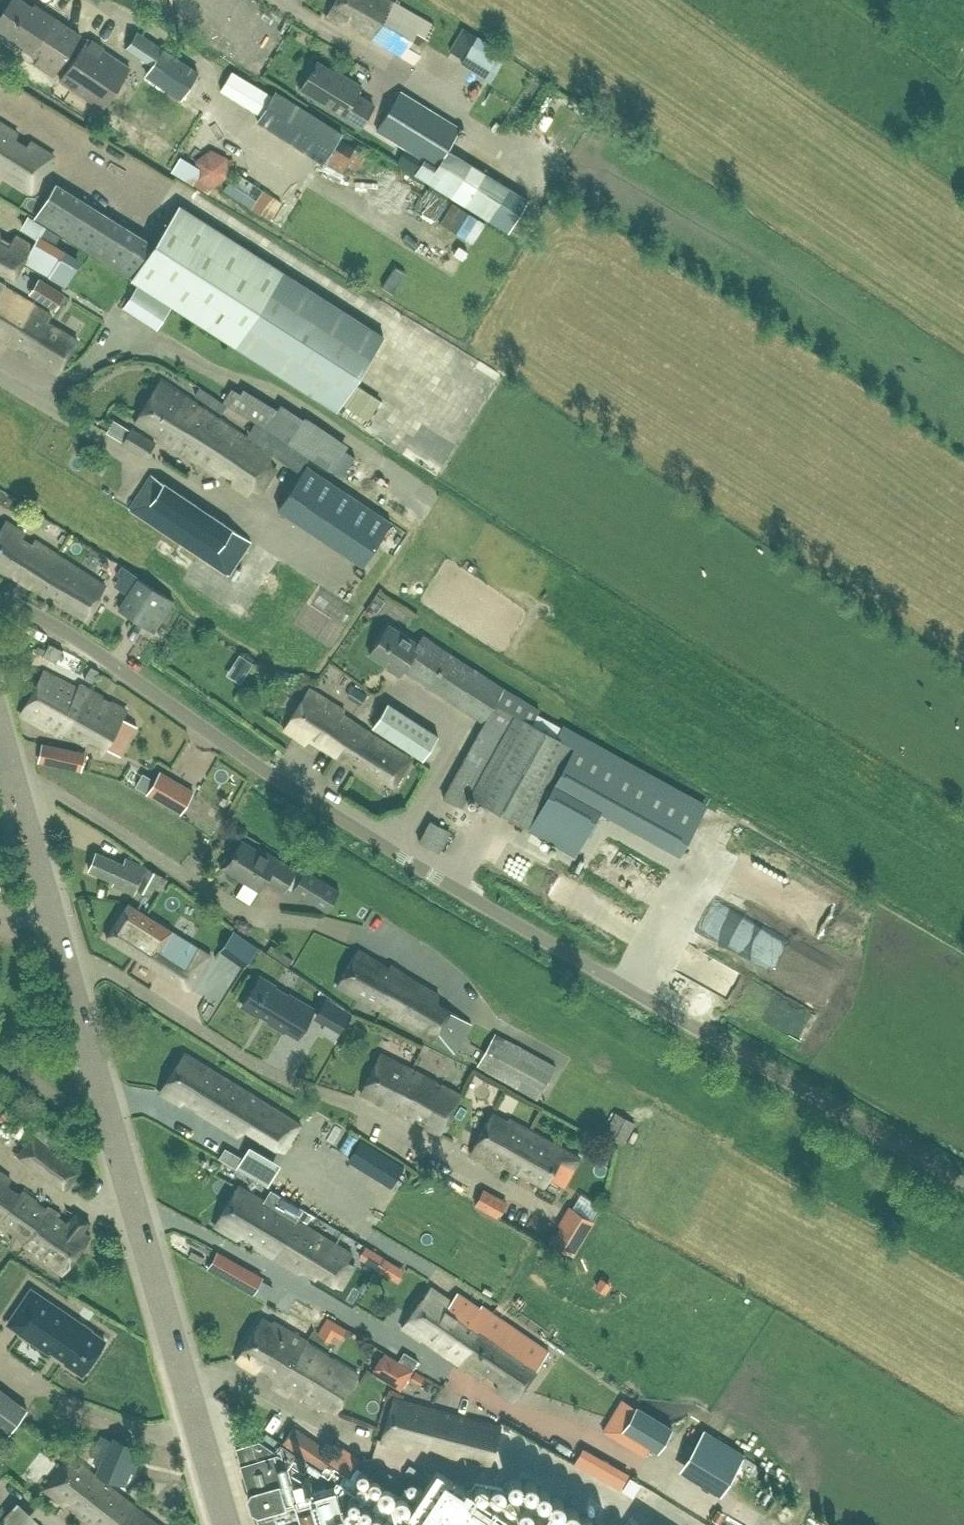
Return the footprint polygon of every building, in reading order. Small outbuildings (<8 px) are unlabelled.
[(83,36),(34,4),(31,8),(20,0),(10,0),(0,16),(0,28),(6,32),(4,36),(44,62),(44,61),(59,71),(83,36)] [(389,0),(336,0),(326,16),(344,27),(350,22),(360,28),(360,31),(413,63),(434,26),(398,5),(400,2),(397,0),(395,3),(389,0)] [(307,27),(312,13),(297,7),(291,21),(307,27)] [(458,43),(445,37),(433,64),(485,87),(501,52),(462,35),(458,43)] [(129,67),(83,36),(59,71),(75,82),(72,87),(102,107),(129,67)] [(333,71),(317,62),(301,89),(316,99),(315,100),(359,127),(373,104),(357,94),(357,93),(362,87),(334,70),(333,71)] [(272,96),(230,71),(219,91),(260,115),(257,120),(325,164),(319,172),(336,183),(340,176),(346,165),(362,174),(371,157),(355,148),(356,147),(338,137),(341,133),(275,91),(272,96)] [(130,95),(139,82),(129,75),(120,89),(130,95)] [(401,91),(376,131),(435,167),(459,128),(401,91)] [(13,139),(16,132),(0,122),(0,174),(30,192),(53,156),(31,143),(27,147),(13,139)] [(210,149),(193,158),(196,177),(214,187),(229,176),(227,158),(210,149)] [(485,172),(470,163),(449,195),(464,205),(485,172)] [(140,235),(56,182),(34,218),(132,279),(154,243),(140,235)] [(154,243),(132,279),(236,345),(336,410),(384,335),(283,271),(178,205),(163,229),(154,243)] [(13,279),(23,262),(32,244),(16,235),(11,241),(0,235),(0,272),(13,279)] [(54,307),(63,292),(38,276),(28,292),(40,299),(54,307)] [(7,344),(32,303),(12,291),(15,287),(0,279),(0,340),(7,344)] [(123,307),(157,329),(171,307),(137,285),(123,307)] [(32,303),(7,344),(17,350),(22,348),(32,354),(31,358),(58,375),(62,367),(79,338),(51,321),(51,315),(32,303)] [(260,494),(276,469),(269,464),(267,450),(160,381),(135,423),(217,476),(221,472),(231,478),(229,484),(246,495),(250,489),(260,494)] [(240,392),(231,387),(224,400),(329,469),(346,445),(304,416),(303,418),(281,404),(277,409),(243,388),(240,392)] [(145,457),(153,443),(130,428),(122,442),(145,457)] [(307,465),(277,509),(361,565),(391,520),(307,465)] [(227,575),(250,542),(151,473),(128,507),(227,575)] [(23,537),(25,532),(7,521),(0,531),(0,569),(84,619),(106,583),(99,578),(35,538),(31,543),(23,537)] [(164,545),(159,552),(174,563),(179,556),(164,545)] [(137,577),(117,608),(153,631),(173,600),(137,577)] [(469,793),(529,827),(529,826),(575,851),(600,806),(680,850),(704,807),(536,713),(539,708),(504,686),(503,688),(422,635),(417,643),(388,623),(369,653),(394,670),(393,671),(398,675),(401,669),(483,723),(442,796),(461,806),(469,793)] [(38,662),(50,668),(58,652),(46,646),(38,662)] [(57,659),(51,669),(72,683),(79,673),(57,659)] [(91,682),(96,673),(98,670),(90,666),(84,678),(91,682)] [(47,724),(64,732),(88,689),(79,684),(77,689),(43,671),(21,714),(46,727),(47,724)] [(126,709),(88,689),(64,732),(84,743),(89,738),(100,744),(99,751),(102,752),(105,746),(120,753),(136,724),(122,716),(126,709)] [(334,756),(354,723),(342,714),(343,710),(310,689),(284,729),(306,743),(309,739),(334,756)] [(437,736),(405,716),(405,715),(386,702),(372,724),(391,737),(390,738),(423,759),(437,736)] [(354,723),(334,756),(344,762),(348,758),(357,764),(355,769),(379,785),(400,753),(368,733),(354,723)] [(76,766),(81,748),(61,744),(57,762),(76,766)] [(159,771),(146,793),(169,806),(180,812),(193,791),(182,784),(159,771)] [(429,820),(419,840),(438,851),(449,831),(429,820)] [(221,864),(245,879),(244,882),(257,890),(263,879),(281,890),(294,868),(262,848),(261,851),(242,839),(231,855),(228,853),(221,864)] [(123,863),(96,851),(88,869),(113,880),(111,884),(132,893),(134,889),(149,896),(154,888),(160,891),(167,878),(145,865),(125,857),(123,863)] [(326,911),(339,890),(305,869),(292,889),(326,911)] [(188,988),(209,953),(128,904),(107,939),(188,988)] [(388,966),(358,949),(337,986),(454,1051),(470,1022),(450,1011),(450,1010),(437,1003),(438,994),(390,965),(388,966)] [(732,955),(708,982),(728,1000),(752,973),(732,955)] [(225,971),(212,997),(234,1008),(247,981),(225,971)] [(313,1009),(258,977),(242,1004),(259,1014),(260,1011),(270,1017),(268,1020),(284,1030),(289,1022),(300,1029),(298,1033),(299,1033),(313,1009)] [(326,998),(315,1016),(325,1023),(322,1029),(334,1036),(343,1021),(348,1012),(326,998)] [(580,1072),(509,1033),(489,1069),(560,1108),(580,1072)] [(439,1134),(459,1093),(421,1074),(421,1073),(380,1052),(360,1092),(412,1118),(414,1114),(426,1120),(423,1126),(439,1134)] [(300,1123),(185,1054),(160,1092),(179,1104),(184,1099),(194,1104),(194,1108),(237,1135),(245,1128),(285,1150),(300,1123)] [(509,1167),(529,1130),(507,1118),(506,1120),(491,1112),(469,1153),(497,1168),(503,1164),(509,1167)] [(605,1138),(629,1147),(637,1126),(613,1117),(605,1138)] [(20,1153),(63,1190),(76,1175),(46,1149),(54,1139),(41,1129),(20,1153)] [(529,1130),(509,1167),(543,1186),(548,1176),(563,1184),(578,1157),(562,1148),(529,1130)] [(361,1140),(350,1158),(361,1165),(372,1147),(361,1140)] [(242,1155),(234,1167),(267,1186),(275,1173),(242,1155)] [(23,1243),(62,1272),(89,1235),(82,1230),(88,1223),(77,1214),(69,1225),(57,1216),(58,1214),(47,1205),(43,1206),(36,1201),(37,1198),(23,1188),(17,1192),(8,1186),(11,1177),(1,1170),(0,1171),(0,1224),(23,1243)] [(275,1207),(240,1186),(215,1225),(237,1238),(241,1233),(252,1238),(252,1244),(298,1271),(303,1269),(313,1275),(315,1271),(342,1285),(354,1265),(345,1260),(350,1251),(296,1219),(298,1217),(301,1211),(302,1209),(282,1197),(275,1207)] [(506,1199),(483,1187),(474,1203),(497,1216),(506,1199)] [(577,1248),(594,1220),(569,1205),(557,1224),(559,1225),(555,1233),(553,1232),(548,1240),(566,1250),(570,1244),(577,1248)] [(301,1211),(298,1217),(307,1221),(311,1213),(302,1209),(301,1211)] [(208,1265),(220,1272),(229,1256),(217,1249),(208,1265)] [(388,1274),(396,1262),(385,1256),(378,1268),(388,1274)] [(609,1282),(602,1276),(596,1285),(604,1290),(609,1282)] [(272,1284),(261,1278),(253,1292),(264,1299),(272,1284)] [(457,1361),(492,1312),(481,1304),(479,1308),(456,1292),(451,1300),(431,1286),(401,1326),(420,1340),(423,1336),(434,1343),(433,1345),(456,1361),(457,1361)] [(32,1289),(9,1323),(24,1333),(23,1334),(51,1353),(54,1351),(64,1358),(64,1360),(82,1373),(104,1340),(94,1333),(95,1332),(32,1289)] [(531,1338),(492,1312),(457,1361),(482,1378),(489,1373),(499,1380),(496,1388),(513,1399),(540,1362),(523,1350),(531,1338)] [(279,1382),(305,1339),(274,1321),(273,1323),(263,1317),(237,1359),(257,1371),(260,1366),(270,1372),(270,1376),(279,1382)] [(305,1339),(279,1382),(323,1409),(327,1407),(336,1412),(358,1374),(306,1343),(306,1340),(305,1339)] [(382,1350),(370,1371),(400,1390),(413,1369),(382,1350)] [(26,1408),(0,1388),(0,1439),(2,1441),(26,1408)] [(608,1410),(612,1404),(615,1406),(619,1400),(605,1393),(599,1405),(608,1410)] [(490,1463),(499,1426),(395,1398),(381,1440),(407,1446),(408,1441),(423,1445),(424,1448),(456,1456),(460,1451),(470,1453),(470,1458),(490,1463)] [(671,1427),(635,1406),(623,1427),(609,1418),(602,1430),(638,1451),(644,1442),(657,1450),(671,1427)] [(284,1437),(269,1426),(266,1431),(322,1470),(335,1451),(302,1429),(299,1433),(290,1427),(284,1437)] [(745,1453),(703,1427),(678,1468),(719,1494),(745,1453)] [(100,1433),(94,1445),(105,1449),(95,1472),(96,1473),(95,1475),(102,1480),(104,1476),(118,1482),(132,1449),(131,1449),(132,1445),(112,1437),(111,1438),(100,1433)] [(334,1489),(296,1500),(291,1483),(294,1482),(294,1479),(298,1478),(296,1473),(304,1462),(280,1446),(276,1453),(258,1441),(236,1447),(241,1464),(249,1492),(247,1493),(252,1509),(257,1512),(260,1524),(344,1524),(334,1489)] [(41,1489),(49,1496),(63,1506),(67,1501),(78,1509),(76,1511),(75,1513),(79,1515),(84,1519),(92,1524),(159,1524),(102,1480),(95,1475),(77,1461),(76,1463),(75,1464),(65,1457),(41,1489)] [(436,1467),(397,1524),(524,1524),(436,1467)]
